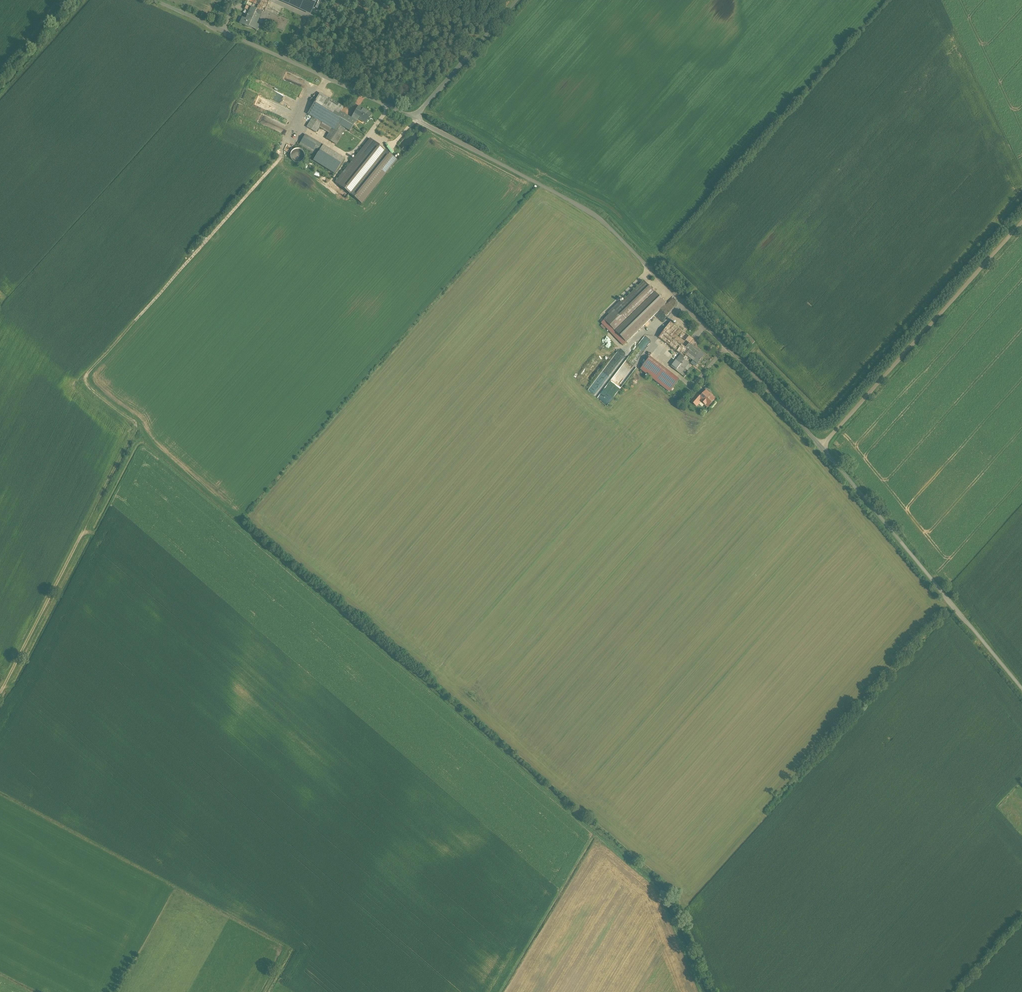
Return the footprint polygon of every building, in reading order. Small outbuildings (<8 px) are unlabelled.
[(248,1),(253,3),(253,4),(263,9),(265,10),(270,0),(249,0),(248,1)] [(309,9),(313,0),(289,0),(309,9)] [(248,1),(244,9),(249,11),(253,4),(253,3),(248,1)] [(263,9),(253,4),(249,11),(246,19),(243,18),(240,23),(245,25),(245,26),(248,27),(249,27),(251,28),(257,30),(259,25),(256,24),(257,22),(263,9)] [(265,10),(263,9),(257,22),(266,26),(267,24),(283,31),(288,21),(265,10)] [(343,107),(328,98),(320,93),(308,113),(313,117),(307,127),(316,132),(322,122),(332,128),(326,138),(336,144),(348,130),(337,123),(343,113),(343,107)] [(373,115),(362,108),(354,120),(351,118),(343,113),(337,123),(348,130),(354,133),(357,129),(355,128),(358,122),(359,123),(361,120),(368,124),(373,115)] [(323,145),(305,135),(299,144),(317,155),(323,145)] [(370,138),(334,182),(361,204),(397,160),(370,138)] [(344,159),(323,145),(317,155),(313,160),(335,174),(344,159)] [(304,158),(304,155),(304,153),(302,150),(300,149),(297,149),(295,149),(292,151),(291,153),(290,155),(291,158),(293,160),(295,162),(297,162),(300,162),(302,160),(304,158)] [(644,282),(621,303),(620,302),(608,313),(609,315),(605,319),(627,342),(666,304),(644,282)] [(694,340),(671,322),(659,337),(681,354),(682,355),(691,344),(694,340)] [(748,332),(742,338),(749,345),(755,339),(748,332)] [(656,343),(647,354),(654,360),(659,353),(656,352),(660,347),(656,343)] [(700,351),(691,344),(682,355),(682,356),(687,360),(691,363),(693,361),(698,364),(705,355),(701,352),(701,351),(700,351)] [(647,354),(640,349),(632,360),(650,374),(649,375),(655,379),(656,378),(670,389),(678,378),(654,360),(647,354)] [(682,355),(681,354),(671,367),(681,374),(689,363),(687,361),(687,360),(682,356),(682,355)] [(715,399),(706,391),(701,397),(699,399),(701,401),(708,407),(715,399)] [(701,397),(697,394),(691,401),(697,406),(701,401),(699,399),(701,397)]
